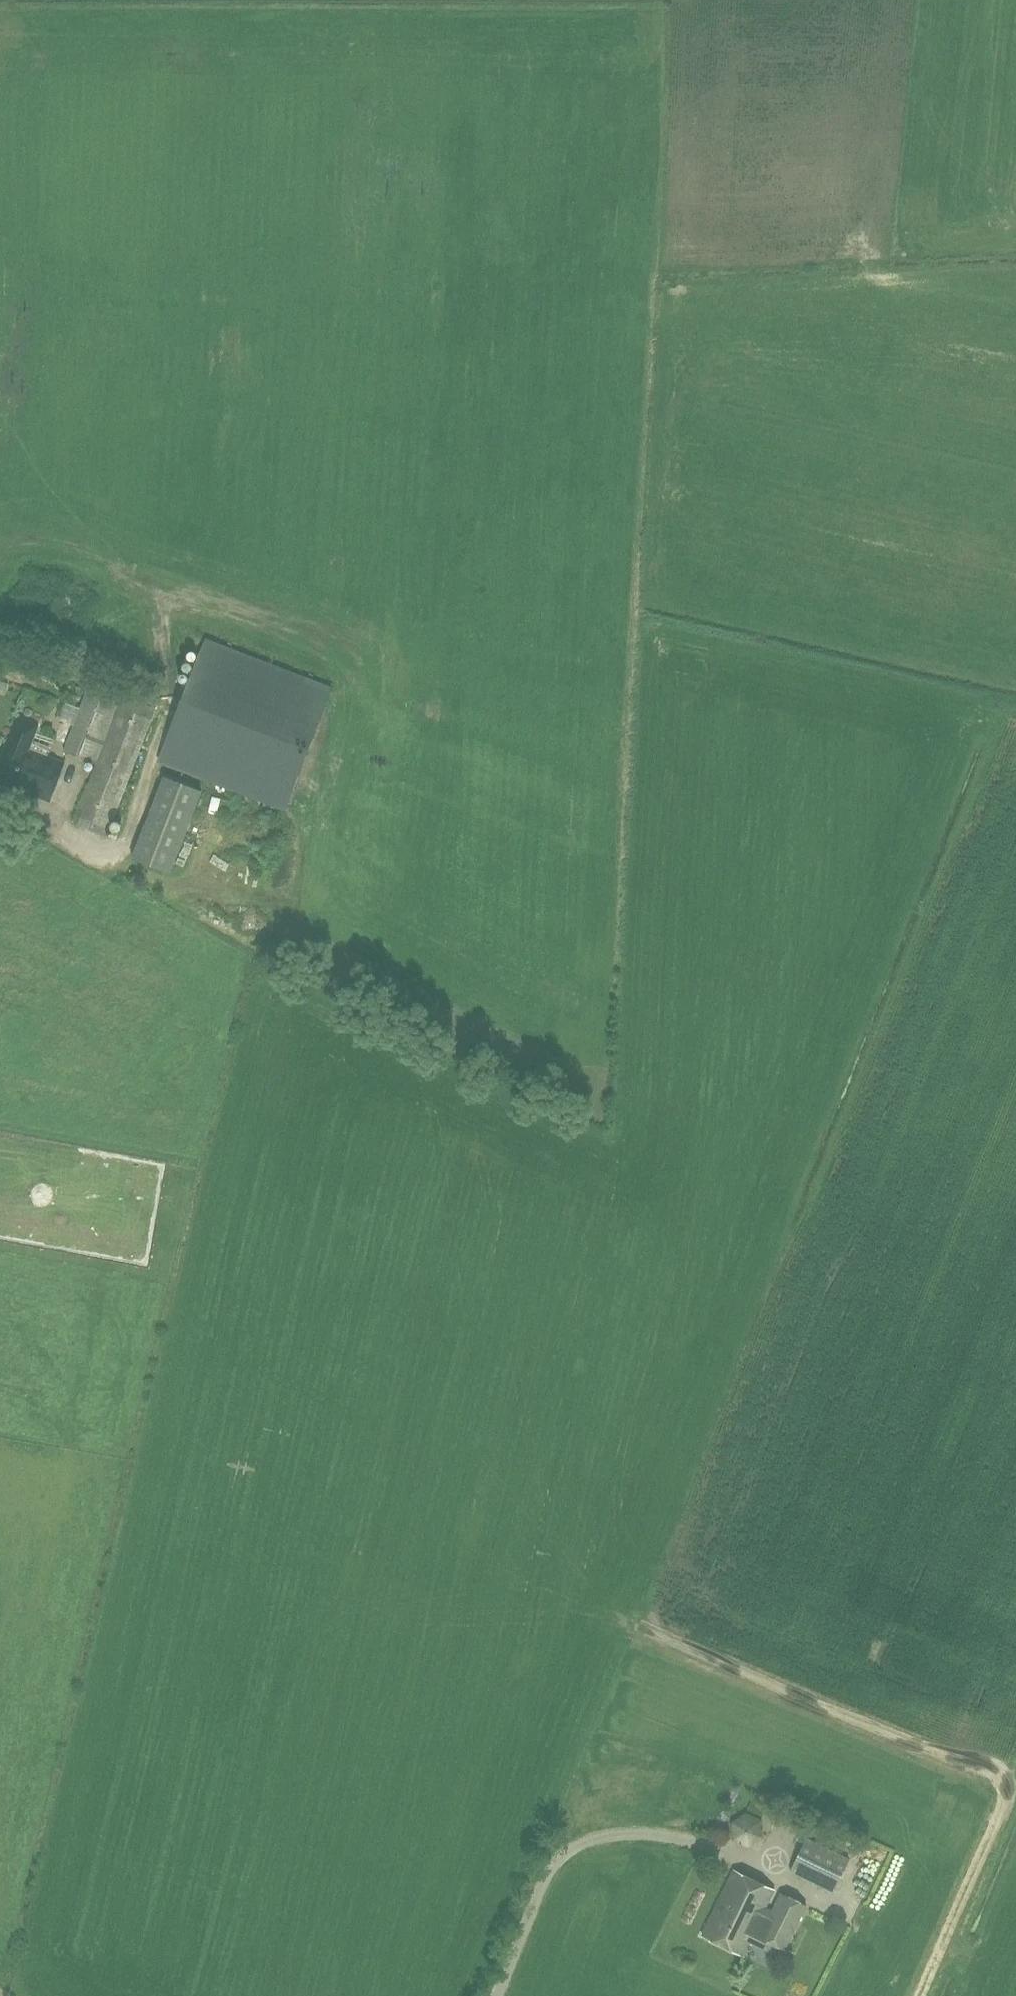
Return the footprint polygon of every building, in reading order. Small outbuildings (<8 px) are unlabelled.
[(206,641),(160,762),(286,810),(331,689),(206,641)] [(144,737),(159,698),(93,673),(64,750),(96,763),(73,823),(107,836),(144,737)] [(0,761),(0,782),(50,800),(64,762),(28,749),(38,724),(18,717),(9,742),(8,741),(0,761)] [(170,872),(200,791),(163,777),(132,858),(154,866),(170,872)] [(833,1891),(849,1859),(806,1838),(790,1870),(833,1891)] [(702,1935),(742,1954),(774,1889),(734,1870),(702,1935)] [(781,1893),(760,1936),(785,1948),(806,1906),(781,1893)]
